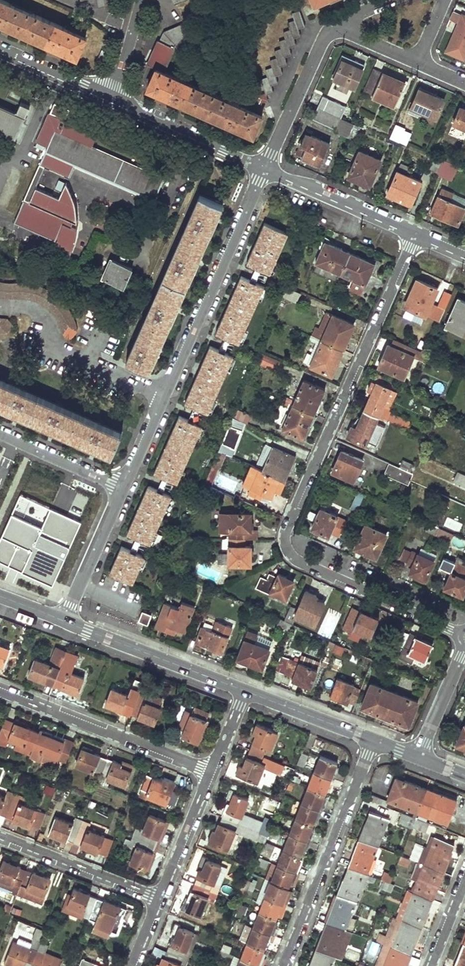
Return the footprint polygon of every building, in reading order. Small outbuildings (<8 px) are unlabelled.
[(3,0),(0,0),(0,24),(76,57),(85,36),(3,0)] [(113,10),(111,0),(88,0),(89,4),(95,2),(97,8),(104,6),(105,12),(113,10)] [(260,79),(265,94),(273,91),(270,84),(277,82),(275,74),(282,72),(280,65),(287,63),(284,56),(291,53),(289,46),(296,44),(293,37),(300,34),(298,27),(304,25),(299,10),(292,12),(295,19),(288,22),(290,29),(283,31),(286,38),(279,40),(281,47),(274,50),(277,57),(269,59),(272,67),(265,69),(267,77),(260,79)] [(460,11),(443,47),(461,56),(464,48),(464,13),(460,11)] [(155,67),(164,71),(177,44),(192,37),(185,21),(162,30),(159,39),(157,39),(146,64),(155,67)] [(103,64),(108,52),(101,49),(96,61),(103,64)] [(330,76),(354,86),(364,64),(340,53),(330,76)] [(371,66),(362,89),(393,102),(403,79),(371,66)] [(146,87),(253,135),(262,115),(164,71),(155,67),(146,87)] [(442,97),(417,85),(407,109),(415,112),(417,108),(434,115),(442,97)] [(347,102),(325,92),(319,105),(341,115),(347,102)] [(15,138),(29,106),(20,102),(15,113),(0,106),(0,132),(15,138)] [(52,245),(70,253),(73,247),(75,239),(77,233),(77,227),(78,217),(77,210),(75,203),(73,197),(70,190),(65,183),(58,198),(34,188),(43,167),(67,177),(73,165),(153,200),(163,179),(91,147),(96,134),(64,120),(69,109),(54,102),(36,141),(47,146),(13,222),(54,239),(52,245)] [(459,103),(451,120),(464,126),(464,106),(459,103)] [(341,115),(319,105),(314,116),(337,126),(341,115)] [(355,121),(341,115),(337,126),(335,129),(349,135),(355,121)] [(389,138),(407,144),(412,129),(394,124),(389,138)] [(330,142),(305,131),(300,143),(305,146),(301,155),(320,164),(330,142)] [(350,175),(372,184),(383,159),(361,149),(350,175)] [(430,166),(438,170),(444,157),(436,153),(430,166)] [(453,178),(459,163),(444,157),(438,170),(438,171),(453,178)] [(413,202),(423,179),(400,169),(390,193),(413,202)] [(457,222),(464,205),(464,201),(451,195),(453,191),(443,186),(432,211),(457,222)] [(221,204),(199,194),(125,361),(147,371),(151,363),(152,363),(162,343),(160,342),(169,321),(171,322),(180,301),(178,300),(187,280),(189,280),(199,260),(197,259),(208,233),(210,233),(219,212),(217,212),(221,204)] [(264,222),(247,262),(255,266),(261,269),(272,273),(278,261),(275,260),(287,232),(264,222)] [(339,274),(349,253),(323,242),(313,263),(339,274)] [(364,285),(374,264),(349,253),(339,274),(350,279),(346,287),(360,293),(363,285),(364,285)] [(107,283),(122,290),(132,268),(110,259),(101,278),(108,281),(107,283)] [(249,279),(255,282),(261,269),(255,266),(249,279)] [(241,275),(216,332),(225,335),(231,338),(242,343),(247,331),(244,330),(258,298),(261,299),(266,287),(255,282),(249,279),(241,275)] [(407,306),(438,320),(444,308),(432,303),(438,288),(417,279),(412,288),(415,289),(407,306)] [(71,339),(77,331),(72,316),(62,301),(48,290),(32,284),(15,282),(1,282),(0,281),(0,298),(14,298),(29,299),(41,304),(50,311),(58,323),(62,334),(71,339)] [(292,288),(286,297),(296,303),(301,294),(292,288)] [(457,296),(444,326),(464,335),(464,300),(457,296)] [(330,315),(320,340),(340,349),(351,324),(330,315)] [(14,325),(7,318),(0,317),(0,332),(6,333),(14,325)] [(231,338),(225,335),(219,349),(224,351),(231,338)] [(377,366),(403,376),(412,356),(421,360),(424,352),(392,338),(389,345),(387,344),(377,366)] [(340,349),(320,340),(309,365),(330,374),(340,349)] [(210,345),(185,401),(194,405),(199,408),(210,413),(216,400),(213,399),(227,367),(230,369),(236,356),(224,351),(219,349),(210,345)] [(276,359),(260,353),(257,361),(272,367),(276,359)] [(383,376),(381,380),(394,386),(396,381),(383,376)] [(291,403),(312,413),(323,388),(301,379),(291,403)] [(372,392),(364,409),(378,415),(384,418),(397,390),(372,379),(367,389),(372,392)] [(8,383),(0,380),(0,401),(8,383)] [(435,382),(433,391),(443,392),(444,383),(435,382)] [(121,433),(8,383),(0,401),(0,405),(111,455),(121,433)] [(301,439),(312,413),(291,403),(279,429),(301,439)] [(199,408),(194,405),(188,418),(193,421),(199,408)] [(367,440),(377,445),(385,426),(375,421),(378,415),(364,409),(356,427),(351,424),(347,434),(366,443),(367,440)] [(236,411),(232,419),(247,425),(250,417),(236,411)] [(179,415),(154,471),(163,475),(169,478),(180,483),(185,470),(182,469),(196,438),(199,439),(205,426),(193,421),(188,418),(179,415)] [(228,424),(222,448),(235,451),(241,427),(228,424)] [(258,467),(257,469),(283,480),(293,456),(269,446),(260,468),(258,467)] [(362,459),(340,449),(335,458),(339,460),(334,471),(353,479),(362,459)] [(401,458),(398,466),(412,472),(415,464),(401,458)] [(388,472),(408,481),(412,472),(398,466),(392,463),(388,472)] [(278,492),(283,480),(257,469),(247,493),(260,499),(263,493),(269,495),(271,489),(278,492)] [(459,469),(457,475),(461,476),(458,481),(464,484),(464,471),(459,469)] [(169,478),(163,475),(157,489),(163,491),(169,478)] [(148,485),(127,532),(136,536),(142,539),(153,543),(158,531),(155,530),(165,507),(168,509),(174,496),(163,491),(157,489),(148,485)] [(22,493),(0,542),(0,562),(19,570),(54,585),(82,521),(22,493)] [(310,526),(327,533),(328,529),(335,533),(343,517),(319,506),(310,526)] [(224,537),(239,537),(239,529),(246,529),(246,511),(224,510),(224,537)] [(436,511),(432,520),(438,523),(442,513),(436,511)] [(354,545),(375,554),(385,531),(364,521),(354,545)] [(142,539),(136,536),(130,549),(136,552),(142,539)] [(238,544),(239,537),(224,537),(222,561),(245,562),(246,545),(238,544)] [(409,568),(425,575),(436,551),(420,544),(417,550),(411,547),(406,560),(411,562),(409,568)] [(121,545),(109,572),(132,582),(138,568),(141,569),(147,556),(136,552),(130,549),(121,545)] [(443,553),(439,562),(450,567),(443,584),(462,592),(464,586),(464,574),(464,573),(464,571),(464,562),(443,553)] [(258,577),(253,588),(268,594),(269,591),(283,598),(291,580),(276,573),(274,577),(267,574),(264,579),(258,577)] [(303,589),(292,615),(313,624),(324,598),(303,589)] [(239,601),(232,598),(230,603),(238,606),(239,601)] [(163,602),(154,626),(171,633),(173,628),(182,631),(192,605),(180,600),(177,607),(163,602)] [(282,620),(290,623),(292,619),(288,617),(293,607),(290,605),(289,607),(288,606),(282,620)] [(349,607),(340,627),(349,631),(352,626),(369,634),(377,617),(364,611),(363,613),(349,607)] [(142,610),(138,619),(147,623),(151,613),(142,610)] [(287,629),(290,623),(282,620),(277,618),(275,624),(287,629)] [(211,629),(200,624),(193,641),(218,651),(229,626),(215,620),(211,629)] [(234,657),(259,667),(270,639),(246,629),(234,657)] [(421,637),(407,632),(396,658),(409,664),(412,657),(423,661),(430,644),(420,639),(421,637)] [(333,652),(341,654),(344,646),(335,644),(333,652)] [(2,667),(10,648),(0,645),(0,666),(2,667)] [(53,684),(66,652),(57,648),(50,664),(35,658),(28,677),(46,684),(47,681),(53,684)] [(66,652),(53,684),(68,689),(67,692),(77,696),(85,677),(70,672),(77,656),(66,652)] [(289,678),(308,686),(315,667),(288,657),(282,672),(290,675),(289,678)] [(324,687),(330,671),(323,668),(317,684),(324,687)] [(328,693),(345,700),(352,683),(335,676),(328,693)] [(117,708),(131,714),(139,693),(144,682),(137,679),(130,695),(113,689),(105,706),(115,711),(117,708)] [(382,714),(391,690),(368,682),(359,706),(382,714)] [(415,700),(391,690),(382,714),(406,724),(415,700)] [(139,693),(131,714),(146,720),(146,722),(154,726),(162,708),(161,707),(164,699),(147,692),(146,697),(145,696),(145,695),(144,695),(144,694),(139,693)] [(210,714),(195,707),(183,736),(198,743),(203,731),(205,732),(210,722),(207,720),(210,714)] [(7,747),(10,739),(17,742),(15,748),(31,755),(40,732),(25,726),(26,724),(17,721),(16,723),(6,719),(0,735),(0,744),(7,747)] [(256,734),(250,750),(265,756),(269,758),(279,733),(257,724),(254,733),(256,734)] [(41,729),(40,732),(31,755),(31,756),(54,765),(57,758),(67,763),(75,743),(41,729)] [(94,751),(84,747),(76,766),(101,775),(108,759),(93,753),(94,751)] [(241,764),(237,774),(258,783),(266,764),(262,763),(265,756),(250,750),(244,765),(241,764)] [(302,752),(297,765),(304,767),(310,755),(302,752)] [(321,756),(315,771),(335,779),(338,772),(335,771),(338,762),(321,756)] [(122,764),(108,759),(101,775),(99,780),(107,783),(109,779),(125,785),(130,771),(132,772),(134,767),(122,762),(122,764)] [(315,771),(308,788),(326,794),(328,787),(331,788),(335,779),(315,771)] [(164,782),(148,775),(140,796),(147,799),(148,796),(166,804),(175,782),(166,778),(164,782)] [(414,816),(416,818),(419,811),(427,789),(398,777),(389,799),(416,810),(414,816)] [(308,788),(302,803),(323,810),(325,802),(323,801),(326,794),(308,788)] [(226,810),(223,818),(237,823),(244,826),(248,819),(241,816),(249,799),(235,793),(235,791),(231,789),(228,797),(230,799),(232,801),(230,804),(228,803),(225,810),(226,810)] [(458,801),(427,789),(419,811),(449,823),(458,801)] [(0,796),(0,815),(7,818),(15,796),(8,793),(6,799),(0,796)] [(22,799),(15,796),(7,818),(22,823),(20,825),(30,829),(37,811),(20,804),(22,799)] [(323,810),(302,803),(296,818),(314,825),(316,818),(319,819),(323,810)] [(366,823),(359,839),(380,847),(391,818),(372,811),(367,823),(366,823)] [(414,816),(402,812),(399,822),(412,827),(416,818),(414,816)] [(169,822),(151,815),(144,832),(138,830),(135,837),(157,846),(163,830),(165,831),(169,822)] [(72,824),(56,818),(49,836),(58,840),(60,838),(74,843),(83,821),(76,818),(72,824)] [(237,823),(223,818),(220,824),(219,824),(216,833),(219,834),(217,837),(214,836),(212,836),(209,842),(214,845),(215,843),(228,848),(236,831),(234,830),(237,823)] [(314,825),(296,818),(290,834),(311,842),(314,834),(311,832),(314,825)] [(430,823),(416,818),(412,827),(425,832),(430,823)] [(91,824),(83,821),(74,843),(89,849),(88,852),(97,856),(105,837),(88,830),(91,824)] [(244,826),(237,823),(234,830),(236,831),(241,833),(244,826)] [(257,840),(265,844),(265,842),(267,838),(268,835),(260,832),(257,840)] [(311,842),(290,834),(284,849),(301,856),(305,848),(307,850),(311,842)] [(430,851),(424,864),(444,871),(450,856),(448,855),(453,843),(435,836),(430,851)] [(157,846),(135,837),(133,841),(128,839),(125,845),(133,849),(135,845),(138,846),(131,863),(149,871),(153,862),(151,860),(157,846)] [(277,841),(267,838),(265,842),(276,846),(277,841)] [(356,855),(351,867),(368,874),(380,847),(359,839),(353,854),(356,855)] [(276,846),(265,842),(265,844),(263,848),(273,852),(276,846)] [(301,856),(284,849),(278,865),(298,873),(302,865),(298,864),(301,856)] [(425,849),(420,862),(424,864),(430,851),(425,849)] [(410,858),(401,855),(398,864),(407,867),(410,858)] [(199,878),(196,885),(218,894),(221,886),(214,883),(222,866),(208,860),(208,859),(204,856),(200,864),(205,867),(203,871),(201,870),(197,877),(199,878)] [(259,857),(256,864),(267,868),(270,861),(259,857)] [(4,861),(1,869),(0,868),(0,885),(18,893),(21,885),(27,870),(21,868),(21,867),(4,861)] [(424,864),(420,862),(414,878),(418,879),(414,892),(431,898),(436,886),(438,887),(444,871),(424,864)] [(298,873),(278,865),(271,881),(289,888),(292,880),(295,881),(298,873)] [(228,869),(222,866),(214,883),(221,886),(228,869)] [(344,878),(338,894),(357,902),(368,874),(351,867),(346,879),(344,878)] [(396,870),(387,867),(382,879),(391,883),(396,870)] [(35,874),(27,870),(21,885),(30,888),(26,898),(43,905),(50,888),(48,887),(52,879),(35,872),(35,874)] [(250,881),(243,878),(238,890),(245,892),(246,889),(250,881)] [(257,884),(250,881),(246,889),(253,892),(257,884)] [(289,888),(271,881),(265,897),(286,905),(290,897),(286,895),(289,888)] [(218,894),(196,885),(193,892),(192,891),(189,899),(191,900),(190,904),(184,903),(181,910),(186,912),(187,910),(200,916),(207,900),(214,903),(218,894)] [(91,895),(74,889),(71,896),(69,896),(64,910),(89,920),(98,899),(91,896),(91,895)] [(431,898),(414,892),(403,919),(422,927),(428,911),(427,910),(431,898)] [(334,910),(329,922),(346,929),(351,931),(353,928),(348,925),(357,902),(338,894),(332,909),(334,910)] [(286,905),(265,897),(259,912),(277,919),(280,911),(283,912),(286,905)] [(120,916),(119,915),(122,907),(105,901),(104,901),(98,899),(89,920),(96,922),(95,925),(114,933),(118,924),(117,924),(120,916)] [(277,919),(259,912),(253,927),(274,935),(277,927),(274,926),(277,919)] [(396,917),(389,936),(395,938),(403,919),(396,917)] [(422,927),(403,919),(395,938),(389,936),(385,934),(381,942),(392,947),(410,954),(414,942),(416,943),(422,927)] [(322,934),(316,949),(336,957),(346,929),(329,922),(324,934),(322,934)] [(171,945),(168,952),(189,960),(192,953),(186,951),(194,933),(180,927),(180,926),(176,924),(173,931),(177,933),(176,936),(174,935),(169,944),(171,945)] [(274,935),(253,927),(247,943),(265,949),(268,943),(271,943),(274,935)] [(13,942),(4,963),(11,965),(24,965),(27,959),(33,962),(38,951),(41,943),(38,941),(42,932),(36,930),(31,943),(20,938),(17,943),(13,942)] [(91,933),(86,931),(83,939),(88,941),(91,933)] [(199,935),(194,933),(186,951),(192,953),(199,935)] [(247,943),(241,958),(261,965),(262,965),(264,959),(262,957),(265,949),(247,943)] [(233,947),(224,944),(221,950),(230,954),(233,947)] [(392,947),(384,965),(405,965),(410,954),(392,947)] [(312,965),(332,965),(336,957),(316,949),(310,965),(312,965)] [(230,954),(221,950),(218,956),(232,961),(235,956),(230,954)] [(38,951),(33,962),(40,965),(60,965),(62,961),(38,951)] [(168,952),(165,958),(164,958),(161,965),(162,965),(181,965),(184,965),(186,965),(189,960),(168,952)] [(417,965),(420,958),(412,955),(409,963),(417,965)] [(237,957),(233,965),(238,965),(241,958),(237,957)]
